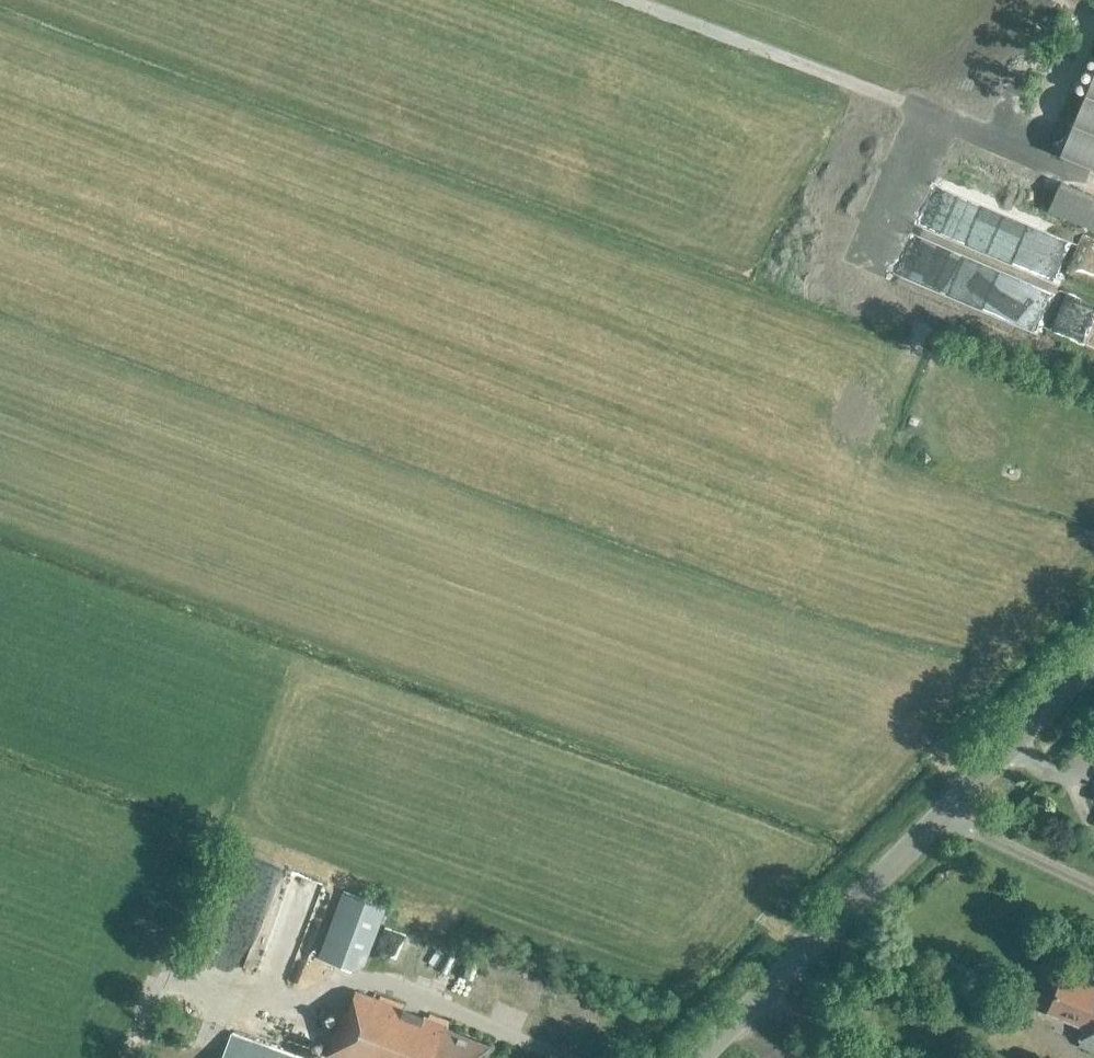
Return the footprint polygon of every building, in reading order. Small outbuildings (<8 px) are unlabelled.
[(1062,155),(1093,168),(1093,78),(1062,155)] [(1049,209),(1093,228),(1093,194),(1061,180),(1049,209)] [(361,972),(386,906),(344,891),(319,957),(361,972)] [(468,967),(460,980),(492,998),(499,985),(468,967)] [(1063,975),(1049,1012),(1086,1027),(1079,1045),(1093,1051),(1093,987),(1063,975)] [(489,1047),(445,1031),(448,1025),(356,991),(348,1011),(344,1009),(329,1048),(324,1046),(322,1052),(327,1054),(326,1056),(332,1057),(486,1057),(487,1055),(487,1052),(489,1047)] [(623,1005),(625,999),(619,997),(617,1003),(623,1005)] [(231,1034),(222,1057),(295,1057),(231,1034)]
